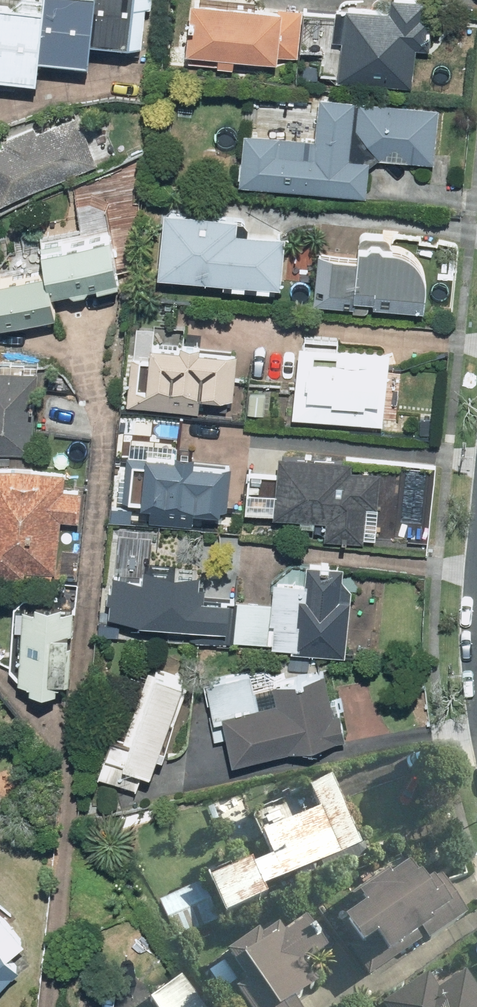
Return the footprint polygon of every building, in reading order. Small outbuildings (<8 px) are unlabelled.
[(44,83),(45,63),(94,66),(95,46),(131,48),(131,40),(148,41),(150,0),(156,1),(156,0),(0,0),(0,80),(44,83)] [(189,57),(240,63),(241,48),(300,55),(306,3),(277,0),(196,0),(189,57)] [(369,0),(341,0),(338,35),(345,36),(341,74),(417,81),(420,45),(436,46),(439,13),(427,12),(428,0),(394,0),(394,2),(369,0)] [(246,126),(242,179),(372,189),(375,155),(439,160),(443,101),(323,91),(320,132),(246,126)] [(4,200),(103,159),(82,107),(42,123),(39,117),(9,129),(11,135),(0,139),(0,193),(1,192),(4,200)] [(246,207),(172,199),(165,267),(288,280),(293,228),(244,223),(246,207)] [(118,229),(50,237),(53,262),(0,268),(0,316),(64,309),(62,288),(124,281),(118,229)] [(318,298),(427,308),(430,272),(430,270),(430,269),(430,268),(430,267),(430,265),(430,264),(430,263),(429,261),(429,260),(429,259),(428,258),(428,257),(427,255),(426,254),(426,253),(425,252),(424,251),(423,250),(423,249),(422,248),(421,247),(420,246),(419,245),(418,245),(417,244),(416,243),(415,243),(413,242),(412,241),(411,241),(410,240),(409,240),(407,240),(406,239),(405,239),(364,235),(363,251),(323,247),(318,298)] [(134,351),(130,403),(206,408),(207,388),(238,390),(241,344),(197,341),(198,333),(186,332),(185,339),(157,337),(158,324),(140,322),(138,351),(134,351)] [(298,410),(387,419),(394,345),(341,340),(342,334),(314,331),(314,337),(306,336),(298,410)] [(43,359),(0,355),(0,449),(35,452),(43,359)] [(182,414),(134,411),(131,452),(121,452),(118,496),(156,498),(155,518),(199,521),(200,506),(231,508),(234,457),(194,454),(194,444),(180,443),(182,414)] [(354,464),(354,454),(252,448),(248,506),(279,508),(278,513),(305,515),(304,521),(321,522),(321,518),(329,518),(329,533),(349,534),(349,529),(359,530),(358,537),(390,538),(392,517),(379,516),(382,466),(354,464)] [(0,460),(0,564),(62,570),(67,518),(82,520),(86,485),(71,484),(73,467),(0,460)] [(137,572),(116,571),(114,612),(194,616),(193,633),(278,640),(278,641),(297,642),(297,649),(352,652),(355,592),(348,592),(349,560),(311,558),(310,567),(303,567),(303,575),(281,574),(280,598),(206,592),(207,563),(157,560),(157,555),(138,554),(137,572)] [(76,673),(80,605),(68,604),(69,593),(29,590),(16,602),(13,660),(20,672),(36,673),(36,680),(62,681),(62,672),(76,673)] [(164,749),(168,750),(176,728),(172,727),(189,676),(153,664),(129,734),(116,730),(103,769),(141,783),(148,764),(158,767),(164,749)] [(334,695),(329,665),(276,675),(279,694),(265,697),(259,667),(212,675),(219,710),(214,711),(218,736),(232,733),(236,755),(350,735),(343,694),(334,695)] [(269,891),(324,865),(328,875),(355,862),(351,853),(367,845),(336,777),(313,788),(319,802),(301,810),(296,799),(236,826),(246,847),(267,837),(276,856),(238,874),(235,866),(210,878),(228,918),(272,898),(269,891)] [(329,912),(375,978),(471,910),(445,873),(435,880),(428,871),(423,874),(409,855),(329,912)] [(1,898),(2,882),(0,882),(0,985),(26,963),(14,949),(32,935),(1,898)] [(222,919),(203,882),(161,904),(180,941),(222,919)] [(338,1006),(311,967),(332,953),(308,918),(289,931),(282,920),(226,957),(242,981),(229,990),(240,1006),(338,1006)] [(467,972),(441,990),(431,975),(384,1006),(476,1006),(476,985),(467,972)] [(156,1003),(159,1006),(209,1006),(191,980),(156,1003)]
